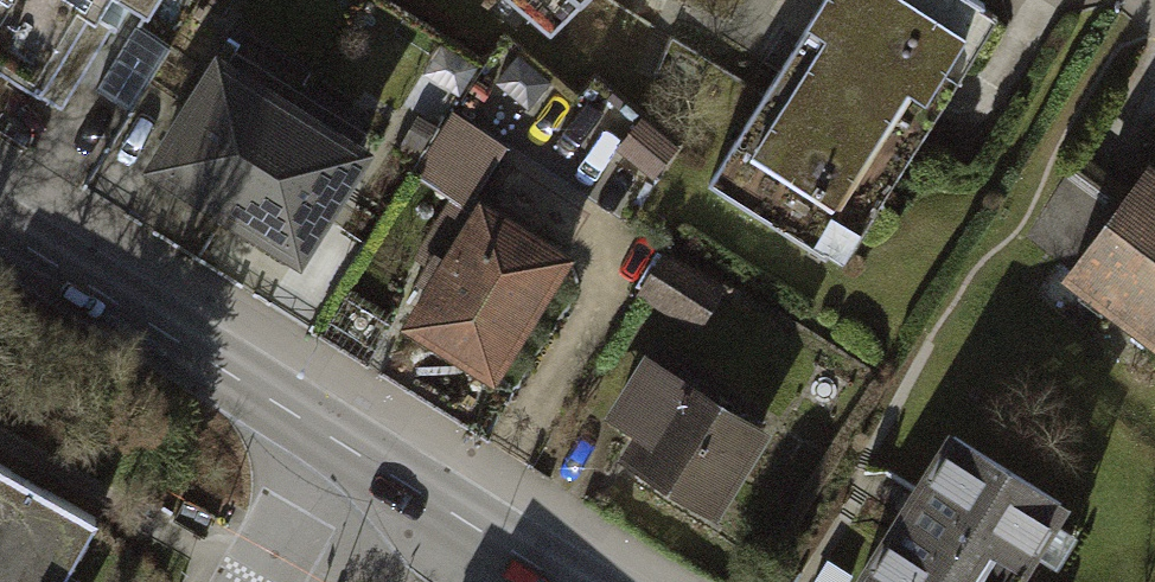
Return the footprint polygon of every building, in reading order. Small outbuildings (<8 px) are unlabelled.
[(61,106),(112,24),(99,15),(108,0),(0,0),(0,69),(61,106)] [(147,17),(158,0),(120,0),(147,17)] [(550,35),(585,0),(508,0),(550,35)] [(708,184),(826,257),(985,4),(979,0),(823,0),(708,184)] [(169,47),(134,25),(94,89),(129,111),(169,47)] [(155,167),(226,211),(289,111),(219,66),(155,167)] [(360,155),(289,111),(226,211),(296,255),(360,155)] [(1071,271),(1123,202),(1071,165),(1025,239),(1071,271)] [(1147,169),(1123,202),(1071,271),(1069,273),(1154,335),(1154,175),(1147,169)] [(483,210),(411,325),(491,375),(563,260),(483,210)] [(669,248),(643,290),(703,327),(729,285),(669,248)] [(650,360),(613,418),(644,437),(629,460),(710,512),(762,431),(650,360)] [(861,581),(1011,581),(1061,503),(953,435),(861,581)] [(60,573),(91,517),(0,467),(0,581),(76,581),(60,573)]
